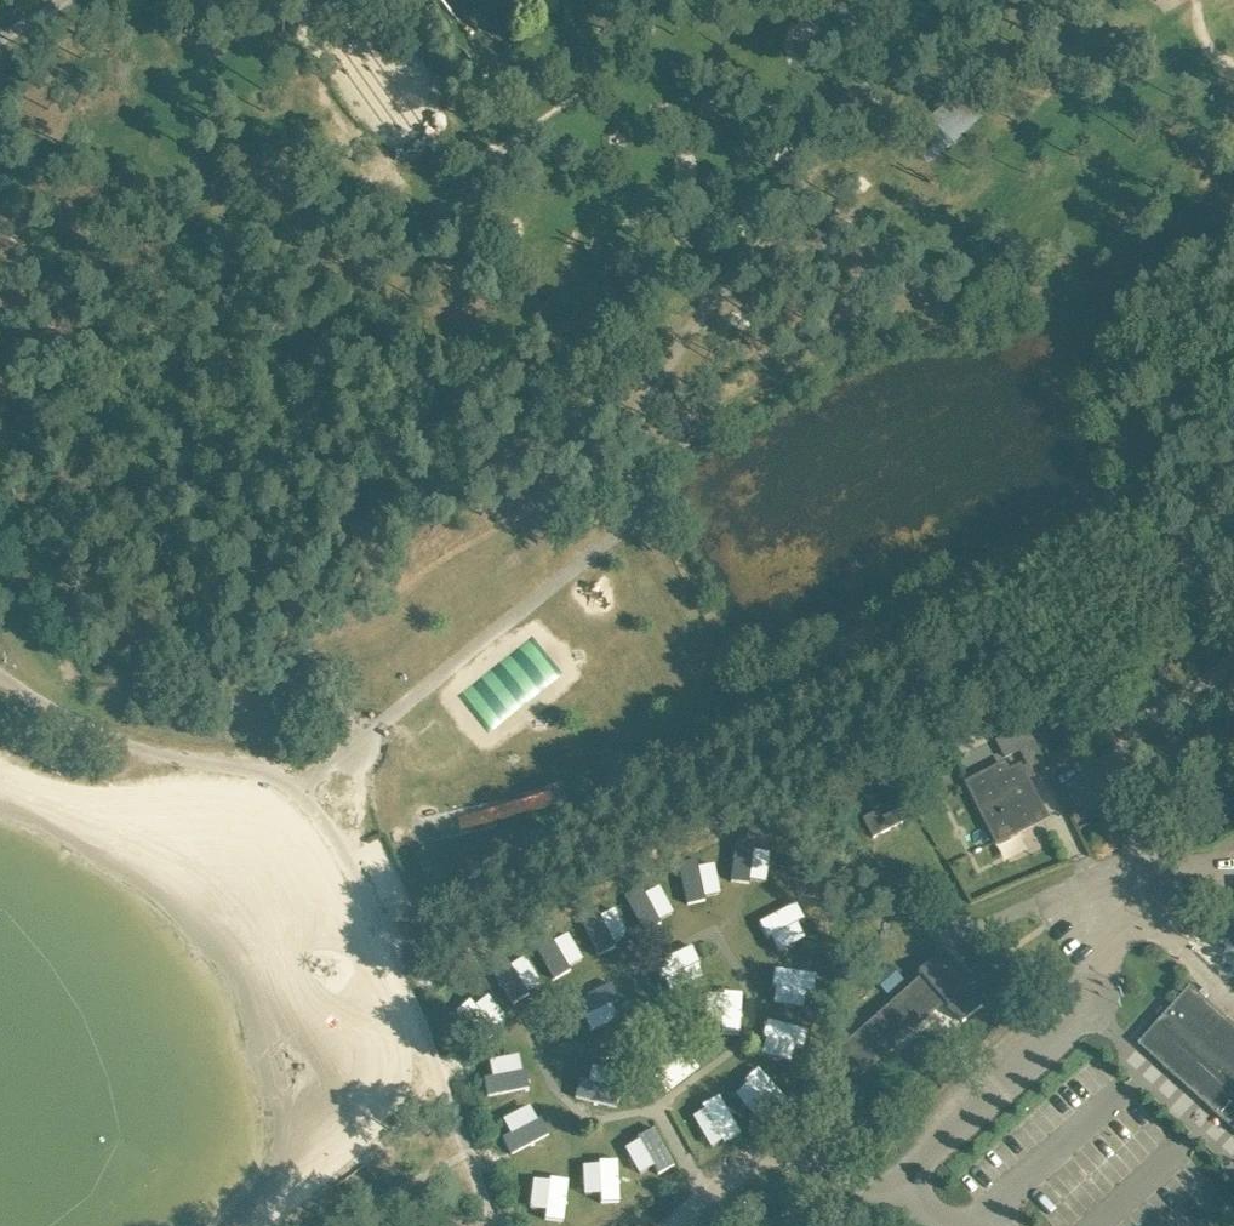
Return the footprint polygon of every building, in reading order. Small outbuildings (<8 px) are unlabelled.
[(1003,758),(1020,750),(1033,777),(1049,769),(1028,724),(995,740),(1003,758)] [(967,782),(997,842),(1035,823),(1028,809),(1038,804),(1039,806),(1040,806),(1020,767),(1008,773),(1004,764),(967,782)] [(464,829),(560,804),(556,788),(460,813),(464,829)] [(863,818),(873,838),(904,822),(897,810),(882,818),(878,810),(863,818)] [(724,881),(754,895),(769,861),(739,847),(724,881)] [(689,860),(663,871),(675,899),(701,887),(689,860)] [(627,889),(639,918),(664,907),(652,879),(627,889)] [(588,907),(599,936),(626,926),(615,897),(588,907)] [(756,916),(769,946),(803,932),(790,901),(756,916)] [(551,932),(562,959),(588,948),(577,921),(551,932)] [(772,976),(792,1000),(820,978),(801,953),(772,976)] [(983,1005),(938,954),(918,972),(923,978),(836,1054),(857,1078),(944,1001),(963,1023),(983,1005)] [(1233,1129),(1233,1024),(1191,986),(1140,1044),(1233,1129)] [(778,1043),(755,1065),(781,1093),(804,1072),(778,1043)] [(493,1113),(500,1131),(550,1110),(542,1092),(493,1113)] [(651,1122),(636,1129),(661,1179),(676,1171),(651,1122)] [(605,1150),(590,1158),(615,1209),(631,1201),(605,1150)] [(536,1197),(520,1204),(530,1225),(549,1225),(536,1197)]
